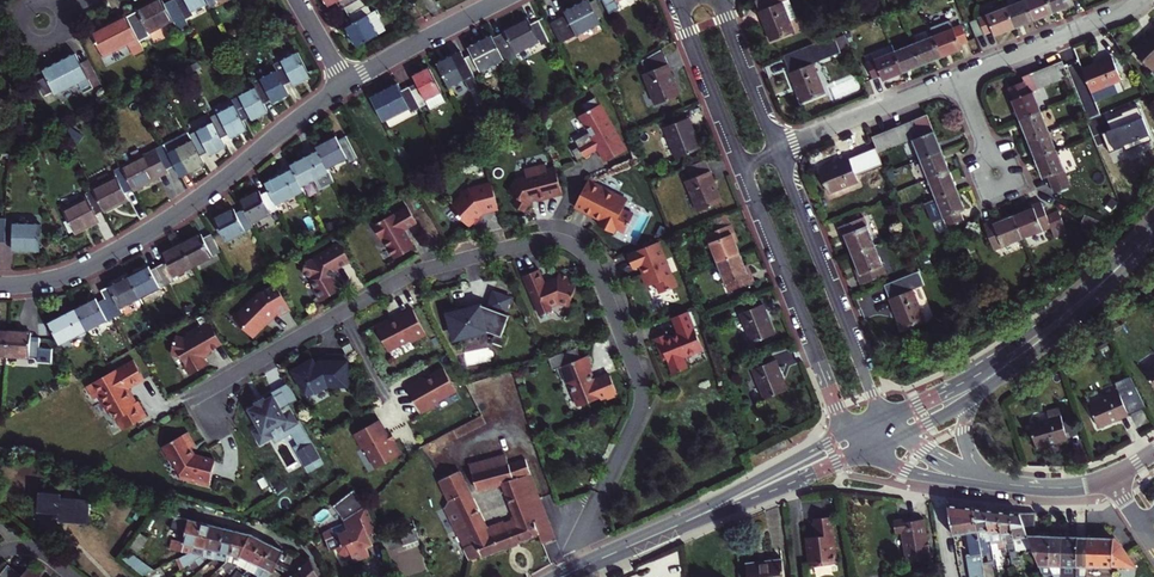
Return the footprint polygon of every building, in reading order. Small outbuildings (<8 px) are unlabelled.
[(186,18),(176,0),(170,0),(164,3),(162,0),(153,0),(136,8),(137,10),(127,15),(140,40),(150,35),(148,32),(172,20),(174,24),(186,18)] [(186,18),(193,15),(191,10),(208,2),(207,0),(176,0),(186,18)] [(327,6),(335,1),(339,9),(343,7),(355,0),(324,0),(327,6)] [(343,7),(352,22),(345,26),(356,46),(377,34),(376,33),(383,29),(373,11),(370,13),(363,0),(355,0),(343,7)] [(422,14),(414,0),(411,0),(408,1),(411,6),(407,8),(413,19),(422,14)] [(608,14),(619,8),(617,3),(622,0),(601,0),(608,14)] [(760,12),(788,0),(758,0),(756,1),(760,12)] [(789,0),(788,0),(760,12),(761,14),(772,41),(795,33),(791,24),(798,22),(789,0)] [(1014,26),(1034,18),(1026,0),(1020,0),(1006,6),(1014,26)] [(1053,11),(1048,0),(1026,0),(1034,18),(1053,11)] [(1053,11),(1072,3),(1071,0),(1048,0),(1053,11)] [(551,30),(562,50),(603,28),(590,4),(566,17),(568,20),(551,30)] [(994,34),(1014,26),(1006,6),(978,17),(983,31),(984,32),(992,29),(994,34)] [(127,15),(126,13),(91,30),(103,55),(127,43),(131,50),(142,44),(140,40),(127,15)] [(978,17),(969,21),(975,35),(983,31),(978,17)] [(933,34),(941,55),(961,47),(959,42),(967,39),(961,23),(953,26),(950,18),(929,26),(933,34)] [(515,55),(539,43),(541,47),(549,42),(539,22),(530,26),(527,19),(502,31),(515,55)] [(913,42),(922,63),(941,55),(933,34),(913,42)] [(1152,70),(1153,68),(1153,34),(1135,52),(1152,70)] [(835,36),(784,56),(803,103),(826,94),(814,63),(842,52),(835,36)] [(462,58),(474,82),(483,78),(481,73),(497,65),(484,41),(468,50),(471,54),(462,58)] [(894,50),(902,71),(922,63),(913,42),(894,50)] [(663,49),(648,57),(653,70),(645,74),(657,105),(677,97),(682,95),(669,63),(663,49)] [(882,79),(902,71),(894,50),(866,61),(872,77),(880,74),(882,79)] [(75,52),(43,69),(45,75),(53,90),(55,93),(72,84),(79,84),(81,89),(91,84),(87,76),(80,63),(75,52)] [(272,63),(275,69),(283,84),(290,80),(292,84),(308,76),(296,52),(272,63)] [(454,57),(437,65),(450,90),(466,81),(468,85),(474,82),(462,58),(456,61),(454,57)] [(91,58),(80,63),(87,76),(98,71),(91,58)] [(1113,58),(1083,69),(1092,93),(1122,81),(1113,58)] [(1055,64),(1061,81),(1070,77),(1064,60),(1055,64)] [(1053,84),(1061,81),(1055,64),(1047,67),(1053,84)] [(1039,70),(1045,87),(1053,84),(1047,67),(1039,70)] [(288,93),(283,84),(275,69),(252,81),(255,85),(263,102),(270,98),(271,101),(288,93)] [(408,87),(420,111),(429,107),(427,101),(442,93),(430,69),(414,77),(417,82),(408,87)] [(1038,90),(1045,87),(1039,70),(1031,73),(1038,90)] [(1023,77),(1025,81),(1030,93),(1034,91),(1038,90),(1031,73),(1023,77)] [(53,90),(45,75),(34,81),(42,96),(53,90)] [(1030,93),(1025,81),(1008,88),(1013,99),(1012,101),(1020,120),(1042,111),(1034,91),(1030,93)] [(263,102),(255,85),(230,98),(233,104),(240,119),(248,114),(250,118),(267,109),(263,102)] [(372,103),(384,124),(412,109),(415,114),(420,111),(408,87),(402,90),(400,85),(371,100),(371,101),(372,103)] [(596,97),(582,105),(586,112),(581,116),(590,132),(576,141),(579,147),(585,157),(596,151),(595,149),(599,147),(600,147),(601,147),(609,161),(627,151),(596,97)] [(245,127),(240,119),(233,104),(211,115),(213,119),(221,136),(227,133),(228,136),(245,127)] [(1150,136),(1139,109),(1108,120),(1112,130),(1103,134),(1109,151),(1150,136)] [(1042,111),(1020,120),(1028,140),(1050,131),(1042,111)] [(928,115),(912,121),(919,137),(913,140),(921,160),(942,152),(928,115)] [(690,118),(666,127),(678,158),(703,148),(690,118)] [(221,136),(213,119),(189,132),(200,152),(207,148),(208,151),(225,143),(221,136)] [(904,124),(911,141),(913,140),(919,137),(912,121),(904,124)] [(896,127),(903,144),(911,141),(904,124),(896,127)] [(888,131),(894,147),(903,144),(896,127),(888,131)] [(187,128),(162,140),(177,169),(185,165),(186,168),(204,159),(200,152),(189,132),(187,128)] [(881,134),(887,150),(894,147),(888,131),(881,134)] [(1028,140),(1036,159),(1058,151),(1050,131),(1028,140)] [(335,134),(315,144),(317,148),(319,152),(326,166),(346,156),(348,161),(356,157),(344,134),(337,138),(335,134)] [(872,137),(878,153),(887,150),(881,134),(872,137)] [(579,147),(573,151),(578,161),(585,157),(579,147)] [(596,151),(600,148),(607,161),(609,161),(601,147),(600,147),(599,147),(595,149),(596,151)] [(320,187),(334,180),(326,166),(319,152),(317,148),(310,152),(290,163),(293,167),(301,185),(315,178),(320,187)] [(157,150),(153,152),(162,168),(154,172),(157,178),(168,172),(157,150)] [(1058,151),(1036,159),(1044,179),(1048,177),(1055,195),(1073,188),(1058,151)] [(153,152),(121,168),(122,170),(132,189),(133,190),(157,178),(154,172),(162,168),(153,152)] [(921,160),(929,180),(950,171),(942,152),(921,160)] [(707,160),(688,168),(692,178),(687,180),(699,211),(724,202),(707,160)] [(850,160),(821,171),(829,193),(859,182),(850,160)] [(513,206),(524,212),(528,204),(531,199),(536,198),(537,200),(562,193),(555,168),(547,170),(545,164),(524,170),(526,178),(516,180),(509,193),(517,198),(513,206)] [(293,167),(265,182),(269,189),(276,204),(304,189),(301,185),(293,167)] [(92,190),(93,191),(103,210),(104,212),(128,200),(124,193),(132,189),(122,170),(114,174),(116,178),(92,190)] [(950,171),(929,180),(936,199),(958,191),(950,171)] [(603,189),(587,181),(575,206),(592,215),(593,213),(602,217),(598,225),(613,233),(615,228),(624,233),(633,215),(623,209),(627,201),(616,196),(617,194),(604,187),(603,189)] [(451,209),(466,224),(467,225),(469,224),(471,221),(473,224),(480,217),(478,215),(481,212),(498,207),(492,185),(480,188),(480,185),(472,187),(470,190),(469,191),(459,200),(459,203),(457,203),(451,209)] [(251,222),(278,208),(276,204),(269,189),(262,192),(260,189),(240,199),(244,207),(251,222)] [(103,210),(93,191),(85,195),(87,199),(62,212),(73,233),(97,221),(94,214),(103,210)] [(966,211),(958,191),(936,199),(925,204),(933,223),(944,219),(947,227),(964,221),(961,213),(966,211)] [(1013,217),(1023,239),(1051,227),(1057,242),(1069,236),(1059,213),(1048,218),(1041,202),(1028,208),(1029,210),(1013,217)] [(226,241),(254,227),(251,222),(244,207),(237,211),(235,207),(215,218),(226,241)] [(416,223),(407,207),(394,215),(393,214),(373,226),(381,240),(383,239),(395,259),(415,248),(408,237),(407,236),(406,235),(405,235),(404,235),(401,232),(404,230),(416,223)] [(481,212),(478,215),(480,217),(483,214),(499,210),(498,207),(481,212)] [(3,209),(0,233),(0,234),(8,235),(8,241),(34,244),(37,218),(11,214),(11,210),(3,209)] [(717,232),(732,226),(727,214),(712,220),(717,232)] [(1101,222),(1085,215),(1082,223),(1098,230),(1101,222)] [(985,226),(995,251),(1023,239),(1013,217),(999,223),(998,220),(985,226)] [(853,255),(875,247),(865,218),(839,228),(845,242),(847,241),(853,255)] [(720,264),(741,255),(735,240),(739,239),(733,226),(732,226),(717,232),(708,235),(720,264)] [(202,234),(182,244),(193,267),(221,252),(212,234),(204,238),(202,234)] [(659,241),(629,253),(635,269),(640,266),(643,265),(646,272),(643,273),(648,286),(659,282),(663,292),(677,286),(659,241)] [(336,269),(351,261),(340,242),(331,247),(331,248),(315,257),(314,259),(311,258),(306,261),(303,274),(312,275),(311,278),(316,288),(315,291),(320,301),(343,288),(338,278),(334,281),(331,276),(333,270),(336,269)] [(166,262),(159,266),(168,285),(176,282),(174,277),(193,267),(182,244),(162,254),(166,262)] [(875,247),(853,255),(859,270),(856,271),(862,285),(886,275),(875,247)] [(731,292),(756,282),(750,268),(747,270),(741,255),(720,264),(731,292)] [(149,266),(129,276),(141,300),(168,285),(159,266),(152,270),(149,266)] [(523,276),(540,315),(552,310),(550,306),(559,303),(570,306),(576,285),(570,283),(571,277),(559,273),(558,277),(557,279),(551,282),(549,281),(545,282),(539,269),(523,276)] [(104,289),(108,298),(118,316),(124,313),(122,310),(141,300),(129,276),(104,289)] [(243,328),(252,336),(265,323),(266,323),(278,311),(272,305),(284,298),(276,283),(259,292),(251,301),(252,302),(238,316),(235,319),(243,328)] [(890,300),(902,330),(925,321),(912,290),(890,300)] [(505,314),(511,298),(493,291),(487,307),(485,306),(484,309),(476,306),(458,311),(457,307),(445,311),(448,323),(450,322),(454,337),(469,333),(470,335),(472,335),(487,331),(494,334),(501,336),(502,335),(509,315),(505,314)] [(233,318),(235,319),(238,316),(252,302),(251,301),(259,292),(258,292),(233,318)] [(79,312),(89,331),(118,316),(108,298),(101,301),(99,297),(77,308),(79,312)] [(265,323),(252,336),(253,338),(279,312),(282,315),(291,310),(284,298),(272,305),(278,311),(266,323),(265,323)] [(762,302),(741,311),(753,342),(775,333),(762,302)] [(387,352),(409,341),(409,342),(425,334),(412,309),(396,317),(397,318),(390,322),(388,319),(374,326),(387,352)] [(703,349),(688,311),(672,317),(678,333),(672,335),(672,334),(667,336),(666,333),(655,338),(663,359),(667,358),(673,373),(688,367),(684,357),(703,349)] [(50,323),(61,345),(89,331),(79,312),(71,316),(70,313),(50,323)] [(223,344),(210,321),(199,328),(199,327),(187,333),(186,339),(176,336),(171,354),(181,356),(185,364),(184,365),(190,375),(208,365),(203,357),(210,353),(209,352),(223,344)] [(0,329),(0,355),(10,355),(11,330),(0,329)] [(11,330),(10,355),(40,357),(39,361),(54,362),(54,348),(41,348),(42,337),(34,336),(34,331),(11,330)] [(505,336),(502,335),(501,336),(494,334),(492,341),(501,345),(505,336)] [(576,347),(550,358),(554,369),(560,366),(566,384),(569,383),(577,404),(579,403),(580,405),(600,398),(600,399),(606,397),(614,394),(615,393),(616,391),(610,375),(607,374),(594,380),(592,375),(590,374),(588,369),(589,369),(591,368),(586,356),(581,358),(576,347)] [(354,350),(346,354),(348,358),(348,362),(358,357),(354,350)] [(314,358),(293,368),(305,393),(313,389),(315,393),(328,386),(338,386),(338,383),(348,383),(348,376),(351,376),(351,366),(348,366),(348,362),(348,358),(346,354),(335,360),(325,361),(318,365),(316,360),(314,358)] [(329,354),(316,360),(318,365),(325,361),(335,360),(346,354),(329,354)] [(752,368),(765,398),(788,388),(775,358),(752,368)] [(124,429),(147,416),(138,401),(135,403),(128,389),(145,379),(135,362),(118,372),(117,369),(87,386),(95,399),(100,396),(109,413),(113,410),(118,419),(124,429)] [(1145,371),(1153,385),(1153,365),(1145,371)] [(457,391),(444,368),(432,375),(432,376),(425,380),(423,377),(407,385),(422,412),(436,405),(435,403),(457,391)] [(1119,392),(1090,406),(1100,428),(1146,407),(1129,376),(1114,383),(1119,392)] [(263,397),(255,402),(256,405),(248,410),(259,428),(252,431),(260,444),(272,437),(275,442),(291,432),(299,445),(309,439),(298,421),(297,422),(287,405),(297,399),(288,383),(271,392),(273,396),(265,400),(263,397)] [(1030,426),(1037,449),(1069,439),(1059,408),(1047,412),(1050,420),(1030,426)] [(114,421),(118,419),(113,410),(109,413),(114,421)] [(387,435),(379,420),(354,434),(362,449),(364,448),(376,469),(401,455),(393,441),(390,442),(386,435),(387,435)] [(188,432),(162,447),(170,460),(171,459),(180,474),(184,475),(184,479),(209,485),(215,460),(194,455),(190,448),(195,445),(188,432)] [(299,445),(295,448),(309,473),(323,464),(309,439),(299,445)] [(440,481),(450,500),(445,508),(471,561),(539,535),(543,545),(557,539),(540,499),(530,474),(526,460),(510,465),(506,456),(470,466),(477,490),(503,483),(517,519),(505,524),(507,531),(491,537),(458,472),(440,481)] [(333,506),(344,520),(367,505),(354,489),(333,506)] [(54,494),(54,515),(76,516),(76,524),(107,525),(108,501),(79,500),(79,496),(54,494)] [(980,542),(974,507),(948,504),(953,536),(954,536),(970,533),(975,562),(969,563),(972,576),(986,576),(983,558),(980,542)] [(367,505),(344,520),(345,523),(348,530),(335,535),(332,528),(332,527),(323,533),(326,540),(331,552),(337,550),(338,552),(340,554),(341,555),(343,556),(346,557),(348,557),(350,556),(352,556),(356,564),(371,558),(367,547),(372,544),(369,536),(378,532),(367,505)] [(992,545),(985,509),(979,508),(974,507),(980,542),(987,541),(988,545),(992,545)] [(996,510),(985,509),(992,545),(998,544),(1003,566),(1012,565),(1010,558),(1007,558),(1001,532),(996,510)] [(1018,551),(1009,511),(996,510),(1001,532),(1006,531),(1008,538),(1011,538),(1013,547),(1012,547),(1013,558),(1016,557),(1017,563),(1024,562),(1023,556),(1019,557),(1018,551)] [(1018,551),(1033,547),(1019,513),(1009,511),(1018,551)] [(1050,535),(1036,534),(1036,512),(1019,513),(1033,547),(1035,552),(1044,576),(1050,576),(1050,561),(1050,535)] [(817,536),(807,538),(810,565),(824,563),(824,565),(837,563),(835,539),(833,539),(833,534),(834,534),(832,516),(815,518),(816,529),(817,529),(818,536),(817,536)] [(897,535),(903,534),(909,563),(932,558),(925,520),(916,522),(915,518),(895,522),(897,535)] [(188,543),(193,544),(195,545),(201,522),(190,519),(185,541),(183,542),(181,548),(186,549),(188,543)] [(207,548),(213,525),(201,522),(195,545),(193,544),(192,550),(196,551),(197,545),(205,547),(207,548)] [(345,523),(332,528),(335,535),(348,530),(345,523)] [(225,528),(213,525),(207,548),(205,547),(203,553),(208,554),(209,548),(217,550),(219,550),(225,528)] [(232,553),(237,530),(225,528),(219,550),(217,550),(215,556),(220,557),(221,551),(229,553),(232,553)] [(382,541),(386,552),(421,540),(417,529),(382,541)] [(251,534),(237,530),(232,553),(229,553),(227,559),(232,560),(234,554),(241,556),(251,534)] [(251,534),(241,556),(249,560),(246,564),(250,566),(253,561),(251,560),(262,540),(251,534)] [(1050,535),(1050,561),(1050,576),(1059,576),(1060,557),(1061,535),(1050,535)] [(1076,536),(1061,535),(1060,557),(1059,576),(1074,576),(1075,564),(1075,553),(1076,536)] [(1086,536),(1076,536),(1075,553),(1075,564),(1085,565),(1086,539),(1086,536)] [(1086,539),(1085,565),(1136,567),(1121,543),(1113,537),(1086,536),(1086,539)] [(273,545),(262,540),(251,560),(253,561),(260,565),(262,566),(273,545)] [(288,543),(284,551),(299,558),(304,553),(288,543)] [(273,572),(276,567),(282,555),(284,551),(273,545),(262,566),(260,565),(258,570),(261,572),(264,567),(273,572)] [(134,558),(130,566),(146,575),(150,567),(134,558)] [(309,558),(295,571),(301,576),(319,576),(309,558)] [(747,563),(749,576),(783,576),(782,560),(747,563)] [(0,573),(0,576),(39,576),(41,574),(30,566),(23,574),(9,563),(0,573)]
